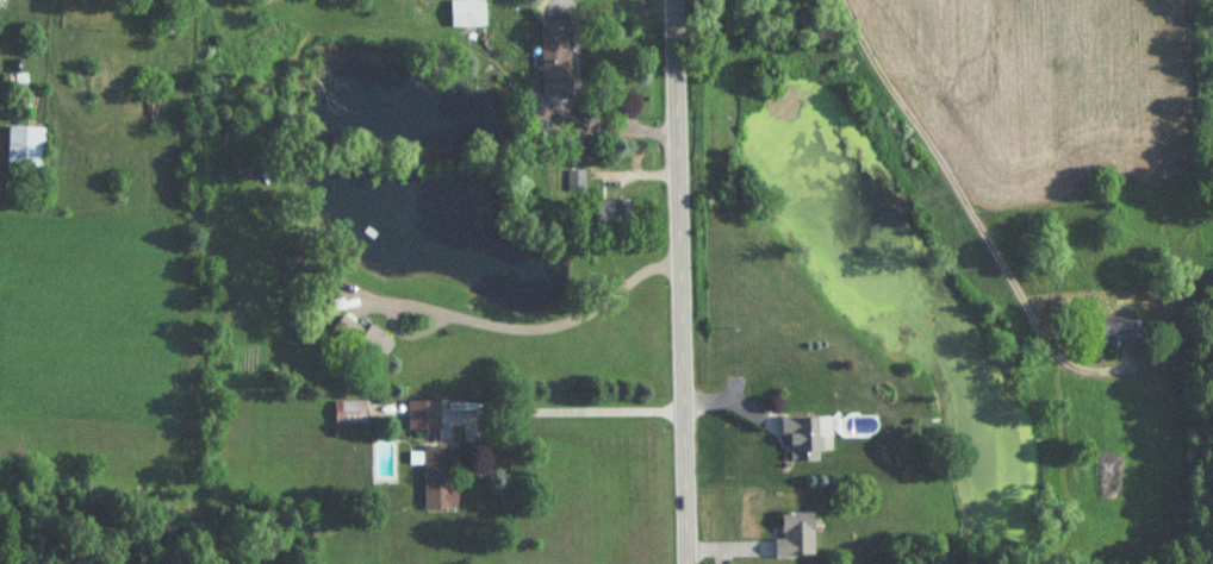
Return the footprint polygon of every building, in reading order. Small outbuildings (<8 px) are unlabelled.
[(449,1),(449,28),(484,28),(484,1),(449,1)] [(567,23),(540,23),(541,95),(568,95),(567,23)] [(44,129),(9,128),(8,178),(44,178),(44,129)] [(584,172),(567,172),(567,196),(584,196),(584,172)] [(630,225),(630,202),(593,202),(593,225),(630,225)] [(369,327),(365,331),(342,317),(332,333),(378,361),(390,340),(369,327)] [(1133,345),(1133,319),(1091,319),(1091,345),(1133,345)] [(367,403),(334,403),(334,426),(367,426),(367,403)] [(440,403),(407,403),(407,431),(440,431),(440,403)] [(820,464),(820,419),(782,419),(782,464),(820,464)] [(423,448),(424,513),(456,513),(455,448),(423,448)] [(813,515),(780,515),(780,540),(774,540),(774,560),(813,560),(813,515)]
